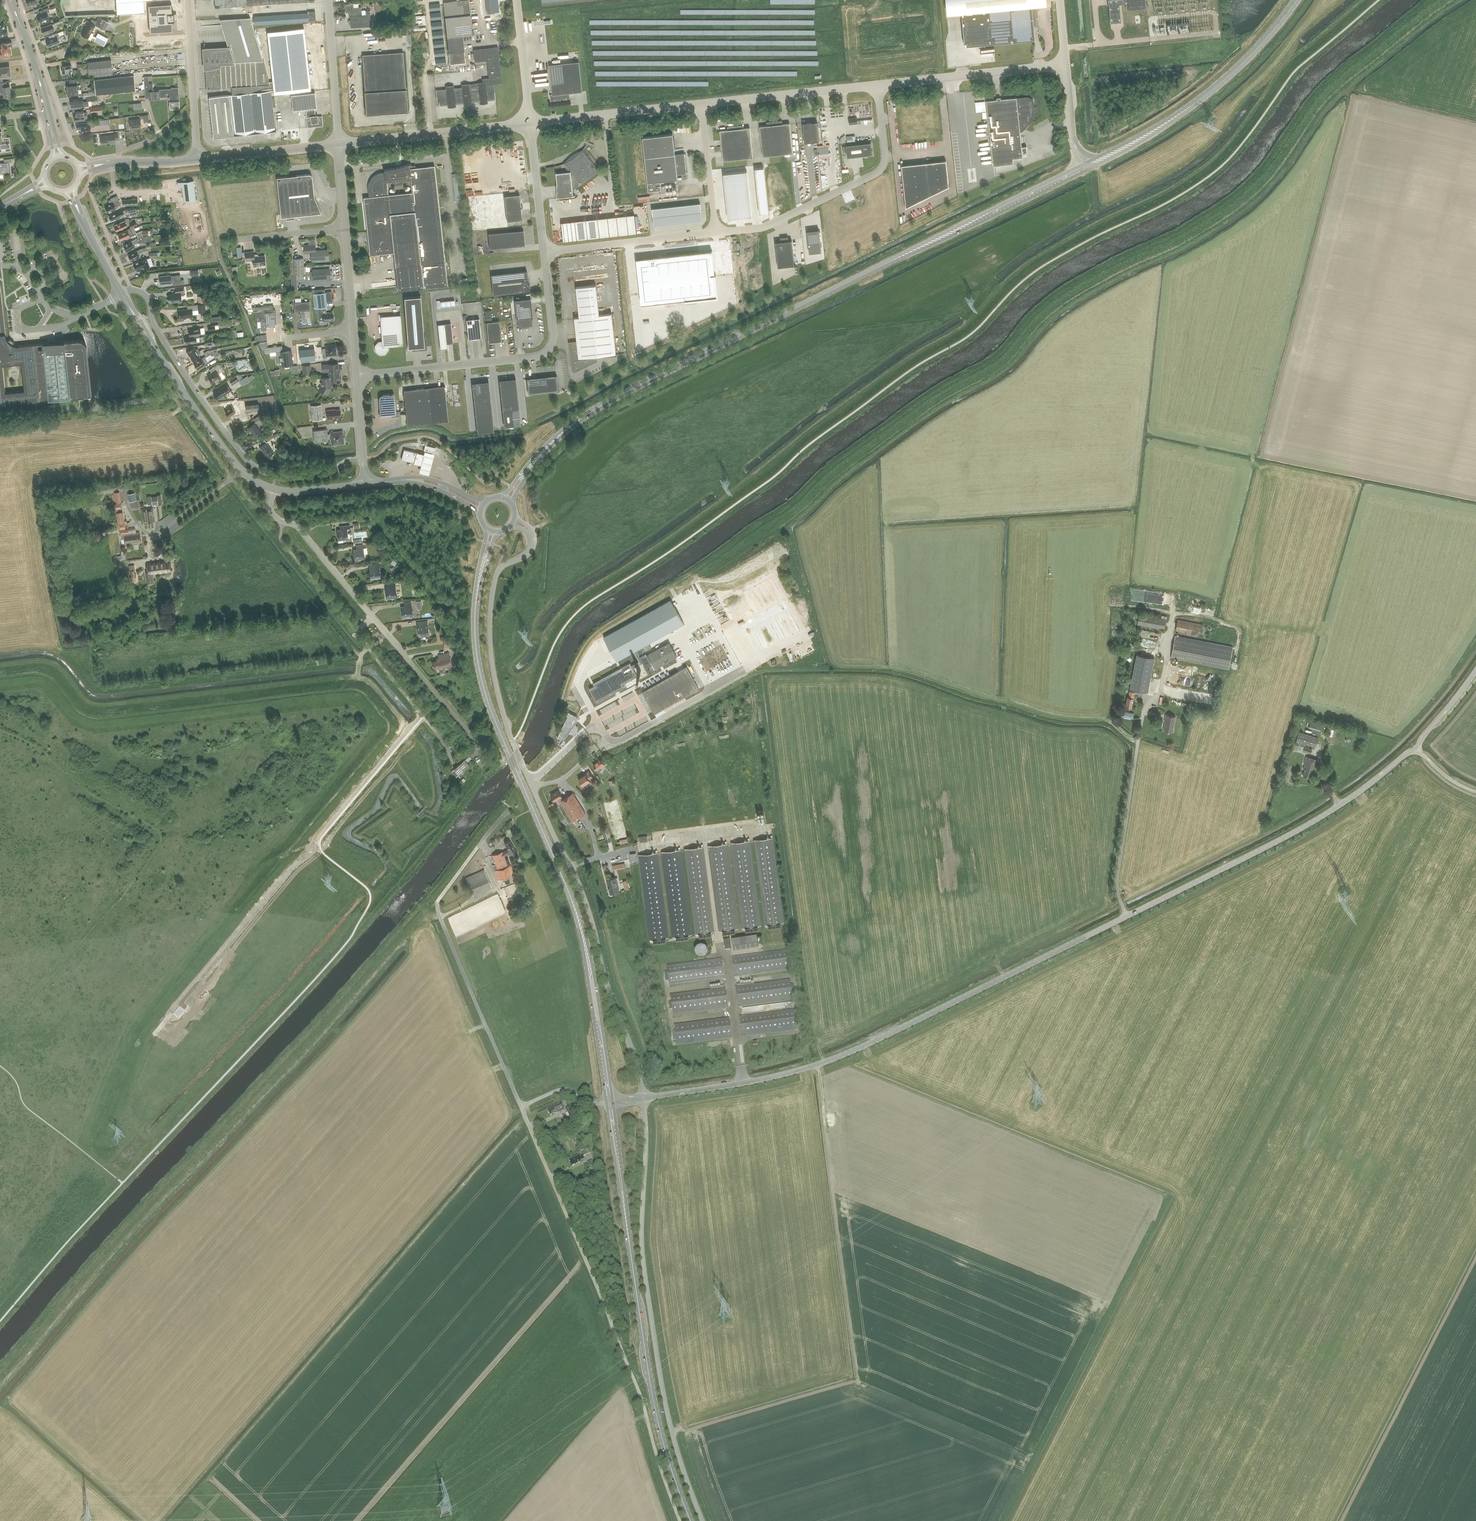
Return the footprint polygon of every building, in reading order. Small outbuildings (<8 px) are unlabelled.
[(118,15),(145,13),(144,3),(165,1),(165,0),(117,0),(118,15)] [(462,36),(473,35),(469,0),(443,3),(450,65),(465,63),(462,36)] [(498,0),(486,0),(487,13),(499,12),(498,0)] [(946,12),(961,10),(962,16),(964,46),(1035,39),(1033,25),(1038,25),(1037,7),(1038,7),(1039,7),(1040,6),(1040,5),(1041,5),(1041,4),(1041,3),(1046,2),(1046,0),(945,0),(946,12)] [(1144,0),(1108,0),(1110,23),(1121,22),(1119,4),(1127,3),(1128,8),(1145,6),(1144,0)] [(171,3),(148,5),(150,32),(173,31),(172,21),(175,21),(174,13),(172,13),(171,3)] [(349,12),(350,20),(349,20),(348,20),(348,21),(348,22),(349,23),(349,24),(350,24),(351,27),(371,26),(370,10),(366,10),(366,15),(362,15),(361,7),(354,7),(353,3),(345,4),(346,12),(349,12)] [(48,15),(50,14),(48,8),(42,10),(43,11),(43,13),(37,15),(39,22),(49,18),(48,15)] [(254,24),(316,21),(315,11),(308,11),(308,12),(254,16),(254,24)] [(96,21),(92,19),(90,22),(88,21),(81,35),(91,40),(92,37),(95,39),(96,37),(93,36),(94,34),(91,33),(95,25),(99,28),(105,31),(109,22),(99,17),(96,21)] [(221,19),(220,19),(221,22),(226,38),(228,47),(259,46),(250,17),(221,19)] [(1192,23),(1171,24),(1171,32),(1192,32),(1192,23)] [(44,34),(54,31),(52,24),(41,28),(44,34)] [(304,28),(267,32),(273,83),(269,83),(270,90),(272,90),(274,90),(274,91),(274,94),(311,90),(304,28)] [(58,40),(61,39),(60,36),(64,34),(63,31),(54,34),(55,37),(46,40),(48,47),(59,43),(58,40)] [(104,46),(108,39),(98,33),(94,41),(104,46)] [(3,57),(4,58),(9,57),(9,55),(12,54),(11,48),(11,47),(12,46),(12,43),(11,42),(1,43),(2,48),(1,48),(1,49),(0,50),(0,58),(3,57)] [(204,42),(204,49),(205,64),(221,63),(237,62),(263,61),(259,46),(228,47),(221,47),(205,48),(204,42)] [(502,83),(498,47),(474,50),(475,62),(487,61),(489,78),(482,79),(483,83),(461,85),(462,88),(454,88),(454,86),(446,86),(446,89),(436,90),(437,98),(439,98),(440,106),(448,105),(448,107),(456,107),(456,104),(463,103),(464,106),(472,105),(472,102),(479,102),(480,104),(488,103),(488,101),(495,100),(494,84),(502,83)] [(366,115),(408,112),(406,89),(405,89),(403,52),(363,55),(365,93),(364,93),(366,115)] [(87,63),(77,64),(78,69),(88,68),(89,78),(113,75),(111,59),(87,62),(87,63)] [(217,88),(221,88),(232,87),(232,93),(230,94),(230,95),(209,97),(213,136),(276,131),(272,90),(270,90),(269,83),(269,82),(264,61),(263,61),(237,62),(221,63),(205,64),(207,88),(217,88)] [(579,62),(549,65),(552,94),(550,95),(550,101),(569,99),(569,93),(582,92),(579,62)] [(71,71),(72,71),(71,65),(63,66),(63,70),(62,70),(63,74),(67,74),(67,76),(71,76),(71,71)] [(11,76),(10,67),(0,68),(0,77),(11,76)] [(134,76),(94,80),(96,95),(136,91),(134,76)] [(148,76),(144,76),(145,98),(169,97),(169,98),(170,109),(180,108),(178,87),(171,87),(171,89),(153,90),(153,84),(149,84),(148,76)] [(79,93),(82,93),(81,89),(80,89),(79,85),(78,85),(67,86),(68,95),(79,94),(79,93)] [(314,108),(317,108),(315,92),(291,95),(293,110),(306,109),(314,108)] [(997,100),(986,101),(992,152),(993,166),(1013,164),(1013,159),(1023,158),(1022,153),(1021,147),(1021,138),(1020,131),(1023,128),(1026,125),(1029,122),(1031,118),(1032,114),(1032,110),(1032,106),(1032,102),(1031,101),(1031,100),(1030,99),(1029,99),(1028,99),(1027,99),(1026,99),(1016,100),(1016,98),(1001,99),(1000,97),(997,97),(997,100)] [(101,106),(97,107),(85,108),(85,112),(84,112),(83,111),(75,112),(76,116),(74,116),(75,121),(87,119),(86,115),(88,115),(88,113),(89,113),(89,112),(91,111),(91,113),(102,112),(101,106)] [(314,108),(306,109),(306,117),(310,117),(310,116),(315,115),(314,108)] [(308,127),(323,126),(322,116),(318,116),(318,115),(315,115),(310,116),(310,117),(306,117),(308,127)] [(140,119),(129,120),(130,129),(141,128),(141,122),(140,119)] [(90,125),(95,125),(94,121),(77,123),(77,129),(83,128),(83,130),(88,129),(88,127),(90,127),(90,125)] [(767,126),(760,127),(763,157),(793,153),(790,123),(782,124),(781,121),(767,123),(767,126)] [(817,122),(802,123),(804,143),(819,141),(817,122)] [(741,126),(727,127),(728,130),(720,131),(723,161),(753,158),(750,128),(742,129),(741,126)] [(0,132),(0,151),(11,150),(11,151),(10,140),(9,140),(3,141),(1,132),(0,132)] [(115,140),(119,139),(118,133),(114,133),(114,135),(100,136),(101,144),(115,142),(115,140)] [(673,134),(643,137),(648,191),(661,189),(660,181),(678,179),(673,134)] [(871,143),(846,145),(847,158),(872,155),(871,143)] [(591,162),(583,152),(582,151),(585,147),(585,146),(582,150),(581,152),(578,155),(575,157),(574,156),(572,158),(573,159),(569,161),(564,163),(564,164),(570,172),(556,173),(556,172),(556,173),(559,197),(556,197),(556,198),(575,196),(575,195),(573,190),(598,171),(594,167),(591,167),(591,162)] [(10,174),(9,163),(12,162),(11,159),(4,160),(5,163),(0,164),(0,178),(5,177),(5,174),(10,174)] [(949,186),(946,161),(901,166),(906,207),(905,207),(906,208),(949,186)] [(445,262),(434,166),(415,168),(415,166),(410,167),(410,164),(411,164),(411,163),(407,165),(404,165),(402,166),(400,167),(398,167),(395,168),(392,169),(390,169),(387,169),(384,170),(384,172),(383,173),(382,173),(381,173),(380,173),(379,173),(378,174),(377,174),(376,175),(375,176),(374,176),(373,177),(372,178),(371,179),(371,180),(370,181),(369,182),(369,184),(369,185),(368,185),(368,186),(368,187),(368,188),(368,189),(368,190),(369,197),(363,198),(369,255),(394,253),(395,267),(445,262)] [(314,196),(312,177),(312,176),(311,175),(310,174),(309,174),(276,178),(281,218),(321,213),(314,196)] [(457,174),(452,174),(455,203),(460,202),(457,174)] [(195,200),(193,181),(177,183),(178,187),(182,187),(184,202),(195,200)] [(507,221),(522,220),(519,195),(504,196),(507,221)] [(115,207),(121,205),(119,201),(117,196),(111,198),(112,200),(109,201),(111,204),(106,206),(107,208),(107,210),(108,212),(109,212),(109,213),(112,212),(112,211),(116,209),(115,207)] [(768,202),(759,203),(760,213),(769,212),(768,202)] [(751,206),(739,208),(740,218),(752,216),(751,206)] [(739,208),(727,209),(728,219),(740,218),(739,208)] [(120,216),(124,215),(127,214),(125,210),(118,213),(109,216),(111,221),(117,219),(117,220),(121,218),(120,216)] [(635,214),(561,223),(563,242),(637,234),(635,214)] [(117,231),(127,227),(125,220),(119,223),(120,223),(116,225),(117,226),(115,227),(117,231)] [(523,230),(488,233),(489,249),(525,245),(523,230)] [(819,230),(807,232),(810,254),(821,252),(819,230)] [(121,241),(130,237),(128,231),(118,235),(119,235),(118,236),(119,238),(120,238),(121,241)] [(136,239),(123,246),(127,252),(134,248),(133,246),(138,243),(138,242),(146,242),(146,241),(151,241),(151,236),(148,236),(144,236),(142,236),(140,237),(136,239)] [(781,242),(775,242),(778,267),(795,265),(792,240),(788,241),(788,237),(780,238),(781,242)] [(312,245),(304,246),(304,253),(311,253),(312,262),(327,261),(327,255),(328,255),(328,250),(315,251),(315,245),(314,239),(312,240),(312,245)] [(142,248),(129,255),(132,261),(140,257),(138,253),(139,252),(140,253),(144,251),(142,248)] [(245,252),(246,261),(253,260),(253,266),(265,265),(264,256),(258,256),(258,255),(257,255),(256,255),(254,255),(254,251),(245,252)] [(712,251),(636,259),(641,305),(717,296),(712,251)] [(146,258),(133,264),(134,267),(133,268),(134,269),(135,269),(135,270),(140,268),(140,269),(142,268),(142,267),(143,267),(143,269),(150,267),(148,262),(146,258)] [(293,259),(294,267),(304,267),(303,259),(293,259)] [(398,291),(447,286),(445,262),(395,267),(398,291)] [(304,267),(294,267),(294,275),(297,275),(304,274),(304,267)] [(330,275),(329,269),(313,270),(313,282),(328,280),(328,275),(330,275)] [(493,295),(510,293),(523,291),(523,292),(530,291),(529,287),(530,285),(529,284),(528,280),(527,271),(491,275),(493,295)] [(184,284),(184,280),(181,280),(180,275),(171,276),(171,275),(166,276),(164,276),(160,276),(160,285),(172,283),(171,282),(173,282),(173,286),(184,284)] [(574,317),(577,342),(570,343),(572,369),(573,370),(574,371),(575,371),(576,371),(597,361),(596,357),(617,355),(617,354),(616,354),(612,313),(599,315),(596,285),(576,287),(579,317),(574,317)] [(181,296),(184,295),(183,287),(175,288),(176,293),(169,294),(170,303),(182,302),(181,296)] [(52,400),(55,399),(77,397),(82,396),(86,396),(89,396),(92,395),(86,346),(85,343),(82,340),(78,340),(77,340),(76,340),(64,341),(53,342),(53,339),(48,339),(48,342),(20,345),(16,345),(12,344),(14,342),(10,339),(8,341),(6,338),(5,333),(0,288),(0,406),(52,400)] [(331,292),(315,293),(317,309),(327,307),(326,302),(332,302),(331,292)] [(426,348),(425,338),(424,338),(420,297),(404,298),(408,348),(418,347),(419,349),(426,348)] [(530,299),(514,301),(517,321),(518,321),(519,327),(524,326),(524,327),(526,327),(526,326),(531,325),(531,319),(533,319),(530,299)] [(380,317),(400,315),(399,300),(379,302),(380,317)] [(311,323),(311,321),(310,310),(309,301),(294,303),(295,312),(301,311),(302,324),(308,323),(308,324),(311,323)] [(193,317),(192,311),(199,310),(199,313),(206,312),(205,304),(187,306),(188,309),(179,310),(179,318),(178,318),(179,320),(180,320),(184,320),(183,318),(193,317)] [(277,324),(276,312),(254,314),(255,322),(260,322),(261,331),(265,331),(266,329),(266,327),(275,326),(277,324)] [(323,321),(323,322),(334,320),(333,313),(323,314),(323,312),(319,313),(320,317),(318,317),(319,321),(323,321)] [(400,315),(380,317),(382,342),(378,342),(375,346),(375,351),(379,355),(385,354),(388,350),(388,347),(403,346),(400,315)] [(466,320),(468,340),(481,338),(479,318),(466,320)] [(486,323),(488,343),(501,341),(499,321),(486,323)] [(451,323),(445,324),(447,344),(453,344),(451,323)] [(437,325),(440,349),(447,348),(447,344),(445,324),(437,325)] [(203,337),(202,334),(201,334),(200,328),(188,330),(189,336),(199,335),(199,337),(203,337)] [(196,338),(199,337),(199,335),(189,336),(184,337),(185,344),(197,342),(196,338)] [(325,349),(322,349),(323,358),(327,358),(327,356),(336,355),(335,345),(325,346),(325,349)] [(283,352),(282,346),(276,347),(276,346),(273,346),(273,347),(266,348),(267,353),(276,352),(277,363),(282,363),(282,366),(292,365),(290,351),(283,352)] [(190,357),(199,351),(198,349),(195,350),(194,348),(187,352),(190,357)] [(314,348),(299,350),(301,362),(316,360),(314,348)] [(198,355),(200,353),(199,351),(190,357),(193,361),(200,357),(198,355)] [(210,359),(208,355),(194,364),(197,369),(205,364),(203,362),(207,360),(207,361),(210,359)] [(330,381),(339,380),(337,364),(329,364),(329,365),(325,365),(325,371),(329,371),(330,377),(321,378),(322,389),(320,391),(327,394),(328,393),(329,392),(329,391),(331,387),(330,381)] [(212,375),(208,377),(213,384),(221,378),(218,374),(221,372),(224,370),(220,365),(216,365),(216,366),(210,370),(212,372),(210,373),(212,375)] [(311,373),(311,365),(302,365),(303,374),(311,373)] [(248,376),(241,380),(244,385),(251,381),(248,377),(248,376)] [(527,379),(528,394),(558,391),(556,376),(527,379)] [(239,381),(236,377),(230,380),(232,385),(239,381)] [(516,378),(499,380),(504,426),(521,424),(516,378)] [(488,381),(472,383),(477,433),(494,431),(488,381)] [(213,394),(215,396),(215,397),(215,399),(216,399),(217,399),(221,397),(222,397),(223,396),(223,395),(230,391),(227,385),(213,394)] [(448,421),(446,402),(445,386),(429,388),(432,423),(448,421)] [(407,426),(432,423),(429,388),(403,390),(407,426)] [(379,399),(379,402),(380,413),(382,415),(395,414),(394,394),(383,395),(382,395),(381,396),(380,396),(379,397),(379,398),(379,399)] [(227,410),(231,406),(232,407),(236,412),(235,413),(236,415),(240,412),(235,405),(238,403),(236,400),(230,404),(229,402),(224,406),(227,410)] [(246,404),(247,411),(259,410),(258,403),(246,404)] [(321,405),(311,406),(312,421),(323,420),(321,405)] [(232,407),(225,412),(229,417),(235,413),(236,412),(232,407)] [(326,410),(327,419),(340,418),(340,414),(340,409),(335,410),(335,409),(326,410)] [(255,438),(262,433),(255,423),(248,428),(255,438)] [(342,432),(330,433),(330,434),(328,434),(327,429),(313,431),(314,443),(328,441),(328,440),(331,439),(332,445),(344,444),(342,432)] [(259,447),(267,458),(269,460),(271,460),(273,458),(273,457),(271,455),(274,453),(266,443),(259,447)] [(434,453),(436,447),(425,445),(424,450),(434,453)] [(414,463),(415,463),(417,453),(404,450),(401,459),(414,463)] [(135,493),(128,494),(129,502),(136,501),(135,493)] [(118,523),(124,522),(121,504),(114,505),(115,510),(116,510),(118,523)] [(152,511),(153,511),(152,508),(141,509),(143,523),(148,522),(148,523),(153,522),(152,511)] [(347,529),(349,529),(349,525),(339,526),(340,530),(337,530),(338,541),(348,540),(347,529)] [(128,529),(120,530),(121,534),(124,534),(125,543),(141,541),(140,532),(136,532),(129,533),(128,529)] [(354,560),(365,559),(363,544),(356,545),(356,549),(353,549),(354,560)] [(157,572),(171,570),(169,562),(160,563),(160,562),(150,563),(147,563),(148,572),(146,572),(148,584),(153,584),(152,573),(157,573),(157,572)] [(372,568),(369,569),(370,579),(381,578),(379,563),(372,564),(372,568)] [(386,599),(397,598),(395,582),(388,583),(388,587),(385,588),(386,599)] [(594,686),(589,689),(596,702),(626,686),(624,684),(637,677),(633,668),(644,663),(646,667),(652,663),(655,668),(677,656),(670,643),(648,655),(646,651),(652,648),(649,643),(684,624),(671,600),(605,637),(606,640),(616,658),(617,661),(634,651),(639,662),(632,666),(630,663),(593,683),(594,686)] [(402,618),(413,617),(411,602),(404,602),(404,606),(401,607),(402,618)] [(1137,625),(1164,630),(1167,616),(1162,615),(1161,618),(1139,614),(1137,625)] [(705,618),(696,623),(699,627),(707,623),(705,618)] [(1178,620),(1175,631),(1199,636),(1201,627),(1201,624),(1178,620)] [(420,626),(417,626),(418,637),(429,636),(427,621),(420,621),(420,626)] [(1175,635),(1171,658),(1228,669),(1233,647),(1175,635)] [(443,669),(452,666),(449,652),(444,654),(444,657),(436,659),(437,660),(431,662),(433,667),(434,667),(435,669),(439,668),(439,670),(443,669)] [(1130,689),(1147,692),(1154,658),(1137,655),(1130,689)] [(730,668),(727,670),(728,672),(736,668),(731,658),(726,660),(730,668)] [(643,691),(655,713),(699,689),(687,667),(660,681),(643,691)] [(1196,677),(1208,679),(1209,672),(1197,670),(1196,677)] [(1127,697),(1125,707),(1131,708),(1133,698),(1134,699),(1135,696),(1142,697),(1143,693),(1130,691),(1128,697),(1127,697)] [(610,737),(624,730),(613,707),(599,714),(610,737)] [(567,717),(557,738),(560,739),(559,742),(560,743),(562,744),(563,744),(564,743),(564,742),(564,741),(563,740),(569,732),(570,733),(571,733),(572,733),(573,733),(574,733),(575,733),(575,732),(576,732),(576,731),(577,731),(577,730),(577,729),(577,728),(577,727),(576,727),(576,726),(575,725),(578,721),(577,720),(577,721),(575,720),(577,716),(568,712),(566,716),(567,717)] [(1172,732),(1175,717),(1166,715),(1164,722),(1165,722),(1163,731),(1172,732)] [(1309,727),(1309,728),(1320,731),(1321,726),(1322,723),(1311,720),(1310,723),(1309,727)] [(1300,751),(1310,754),(1312,748),(1315,749),(1318,738),(1299,732),(1296,744),(1293,743),(1292,748),(1300,750),(1300,751)] [(585,747),(591,744),(588,739),(582,742),(585,747)] [(1315,772),(1318,760),(1307,757),(1303,769),(1305,769),(1303,776),(1310,778),(1312,771),(1315,772)] [(600,759),(593,765),(599,772),(602,769),(601,767),(605,764),(600,759)] [(465,760),(454,769),(458,774),(469,765),(465,760)] [(590,779),(593,777),(589,771),(584,775),(585,776),(579,779),(583,785),(591,780),(590,779)] [(572,821),(585,812),(573,793),(564,798),(558,790),(551,795),(555,801),(557,800),(560,803),(561,803),(572,821)] [(784,923),(773,838),(753,840),(764,925),(768,925),(769,928),(781,926),(781,923),(784,923)] [(498,880),(514,874),(510,864),(507,865),(504,855),(509,853),(510,855),(516,851),(509,839),(504,843),(508,849),(502,852),(502,851),(493,854),(496,864),(492,865),(498,880)] [(761,926),(750,840),(731,843),(742,928),(745,928),(746,931),(758,929),(758,926),(761,926)] [(738,928),(727,843),(708,846),(719,931),(723,930),(723,934),(735,932),(735,929),(738,928)] [(715,932),(704,846),(684,849),(695,934),(699,934),(699,937),(712,935),(711,932),(715,932)] [(692,935),(681,849),(661,852),(672,937),(676,936),(677,940),(689,938),(688,935),(692,935)] [(669,937),(658,852),(638,855),(649,940),(653,940),(654,943),(666,941),(666,938),(669,937)] [(492,888),(484,869),(466,877),(474,896),(492,888)] [(610,894),(619,892),(615,878),(606,880),(610,894)] [(759,946),(757,933),(732,937),(734,949),(759,946)] [(723,938),(725,948),(731,947),(730,937),(723,938)] [(698,942),(697,943),(696,944),(695,945),(695,947),(695,948),(695,949),(695,950),(696,952),(697,953),(698,953),(699,954),(700,954),(701,955),(702,955),(704,954),(705,954),(706,953),(707,952),(707,951),(708,950),(708,949),(708,947),(708,946),(707,945),(707,944),(706,943),(705,942),(704,942),(702,941),(701,941),(700,941),(699,942),(698,942)] [(786,950),(732,957),(735,977),(789,970),(788,965),(791,964),(790,955),(787,955),(786,950)] [(668,971),(664,972),(665,980),(670,980),(670,985),(725,978),(722,958),(668,965),(668,971)] [(790,979),(736,987),(739,1007),(792,999),(792,994),(795,994),(794,984),(790,985),(790,979)] [(673,1002),(669,1002),(670,1009),(674,1008),(674,1015),(729,1008),(726,988),(672,995),(673,1002)] [(794,1009),(740,1016),(743,1036),(797,1030),(796,1024),(799,1024),(797,1014),(795,1014),(794,1009)] [(676,1030),(672,1031),(673,1040),(677,1039),(678,1045),(733,1038),(730,1017),(676,1024),(676,1030)] [(559,1113),(564,1110),(561,1103),(548,1109),(551,1115),(558,1111),(559,1113)] [(566,1109),(569,1116),(574,1114),(571,1107),(566,1109)] [(581,1160),(585,1158),(583,1155),(579,1157),(578,1155),(569,1159),(572,1166),(581,1161),(581,1160)]
